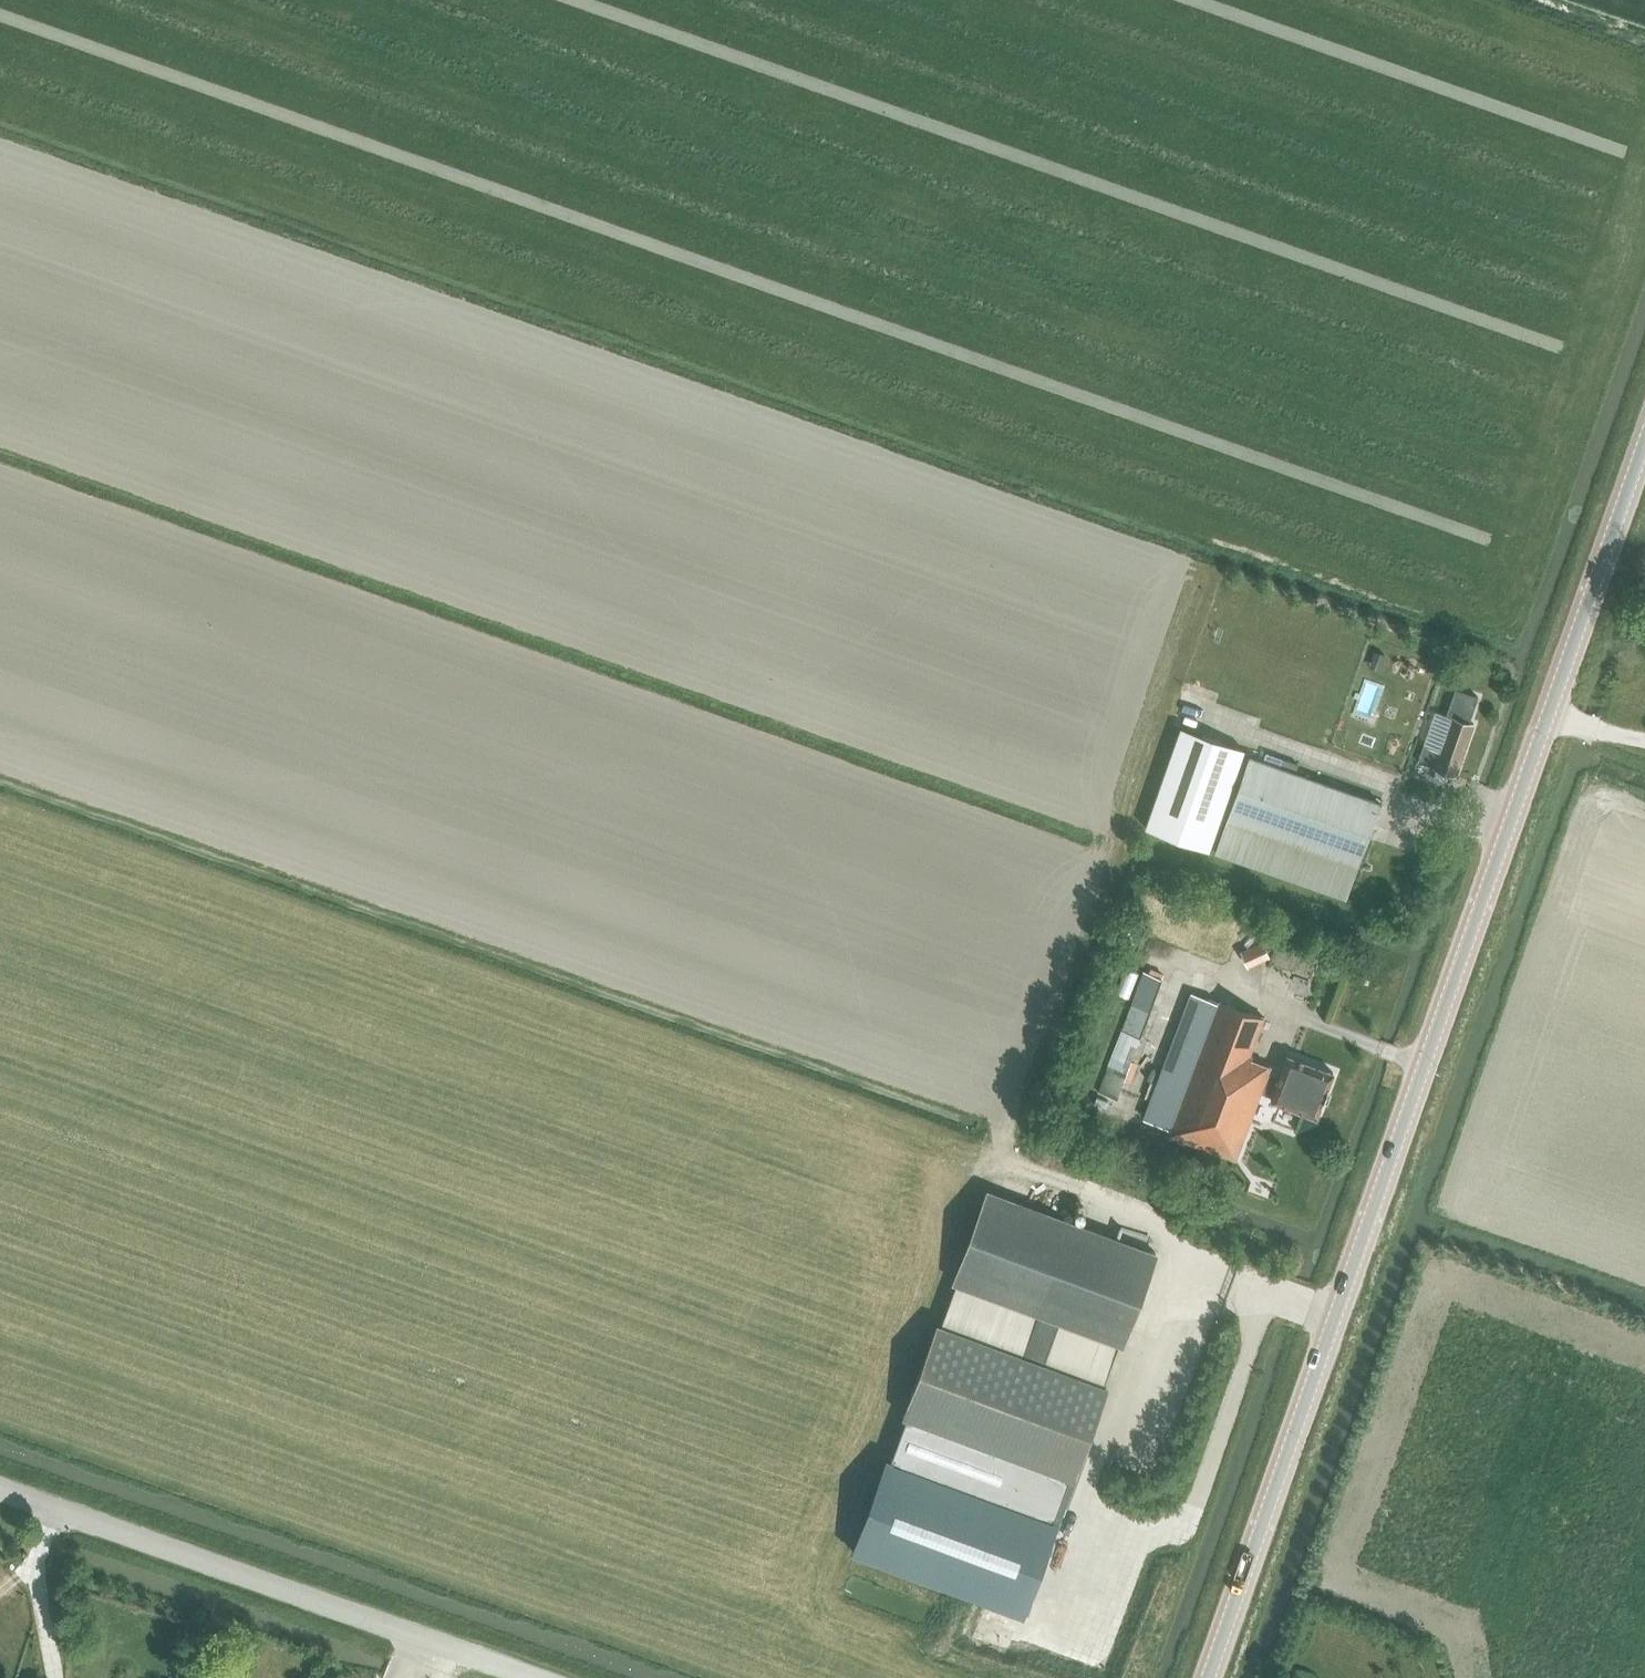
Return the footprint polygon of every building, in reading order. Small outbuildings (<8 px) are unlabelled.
[(1418,759),(1434,765),(1433,767),(1437,769),(1434,777),(1447,781),(1450,773),(1456,775),(1475,723),(1466,720),(1474,694),(1452,687),(1443,712),(1451,715),(1439,750),(1423,744),(1418,759)] [(1243,759),(1181,737),(1147,834),(1209,856),(1243,759)] [(1216,852),(1347,899),(1381,801),(1250,755),(1216,852)] [(1243,942),(1257,955),(1276,936),(1262,923),(1243,942)] [(1304,962),(1312,940),(1289,931),(1280,953),(1304,962)] [(1099,1091),(1117,1099),(1163,978),(1144,971),(1099,1091)] [(1144,1118),(1171,1127),(1218,1001),(1191,992),(1144,1118)] [(1254,1055),(1251,1054),(1265,1017),(1221,999),(1169,1133),(1236,1158),(1271,1067),(1253,1059),(1254,1055)] [(1271,1099),(1317,1117),(1334,1072),(1288,1054),(1271,1099)] [(1122,1344),(1157,1252),(989,1190),(955,1282),(1122,1344)] [(905,1418),(1072,1480),(1106,1388),(939,1325),(905,1418)]
